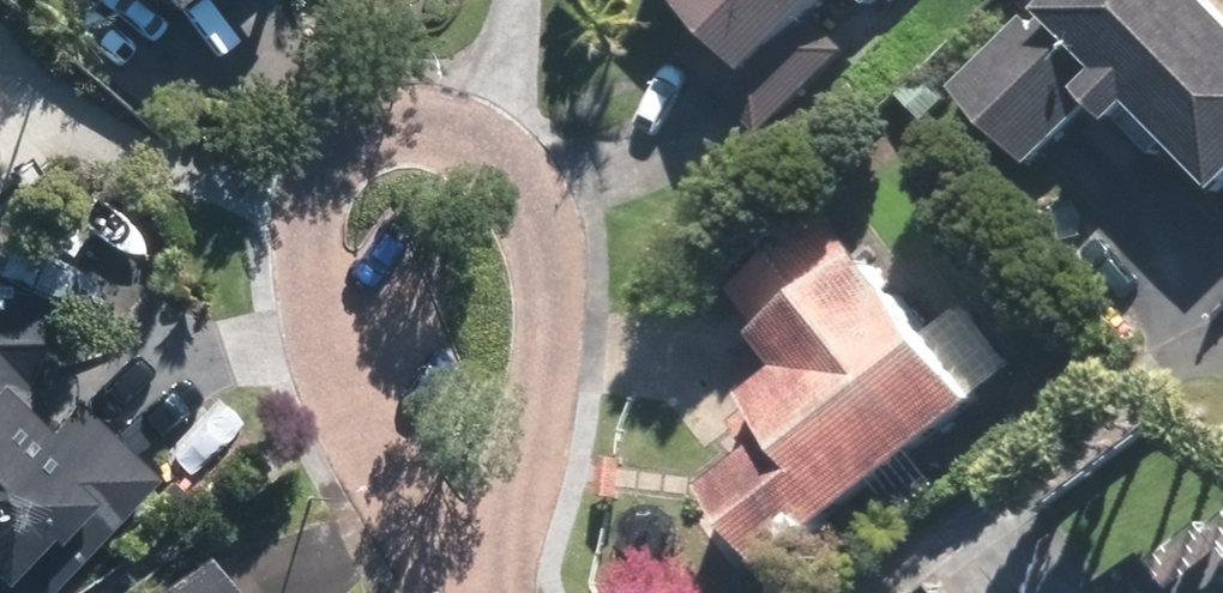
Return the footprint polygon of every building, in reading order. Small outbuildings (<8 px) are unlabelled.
[(715,6),(730,22),(697,55),(774,136),(863,53),(837,26),(863,0),(721,0),(715,6)] [(1079,19),(1080,19),(1064,37),(1045,17),(973,90),(1049,164),(1119,98),(1175,159),(1198,137),(1222,162),(1222,0),(1098,0),(1079,19)] [(735,490),(799,573),(1011,406),(895,261),(883,269),(842,219),(747,294),(813,376),(750,427),(775,459),(735,490)] [(35,418),(31,391),(44,389),(43,372),(40,301),(0,302),(0,592),(38,592),(39,591),(41,592),(56,592),(160,480),(79,408),(55,436),(35,418)] [(1222,573),(1206,552),(1157,588),(1128,550),(1079,587),(1084,592),(1222,592),(1222,573)] [(212,562),(166,592),(233,592),(212,562)]
